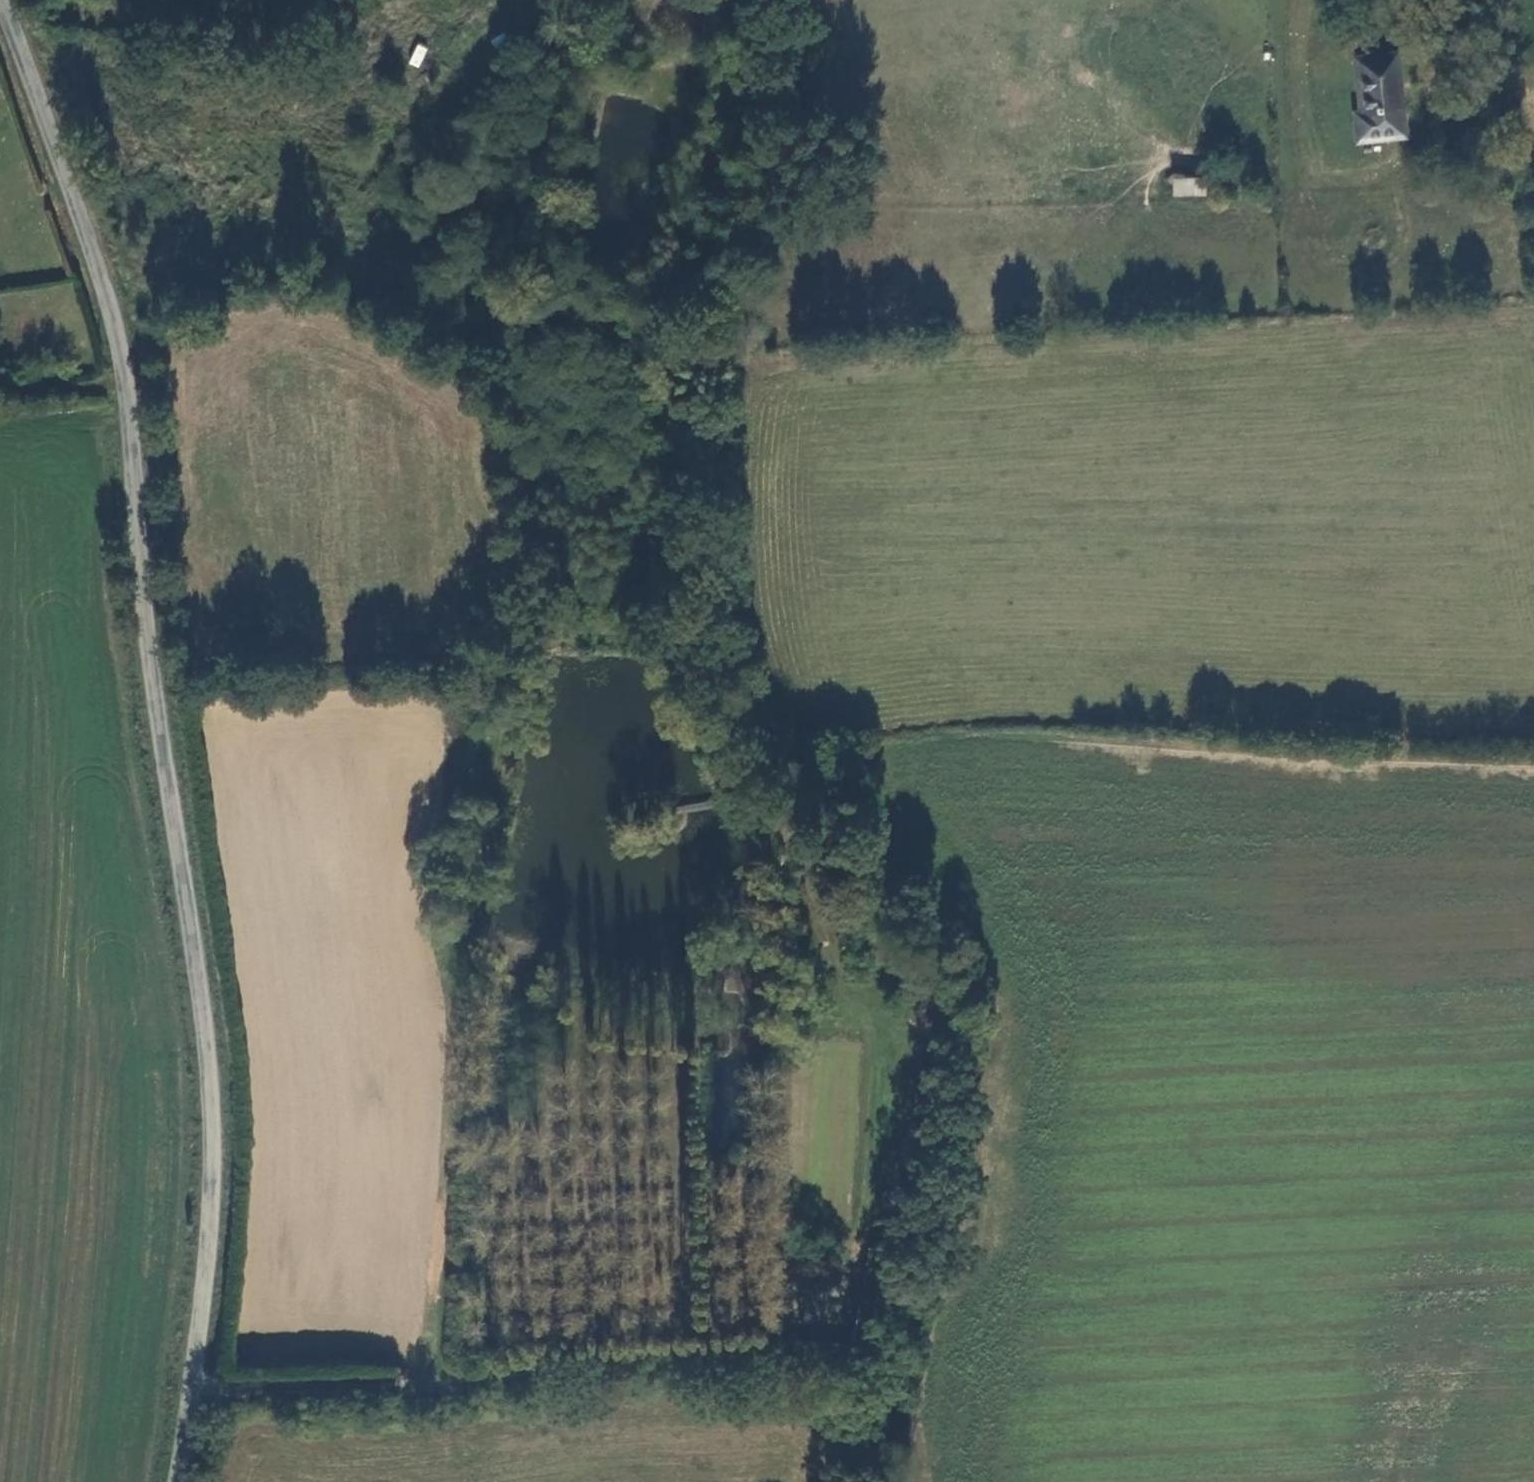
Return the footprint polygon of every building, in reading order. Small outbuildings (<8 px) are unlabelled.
[(1345,104),(1347,132),(1394,129),(1389,45),(1348,48),(1352,103),(1345,104)] [(1231,180),(1172,180),(1172,197),(1232,196),(1231,180)]
